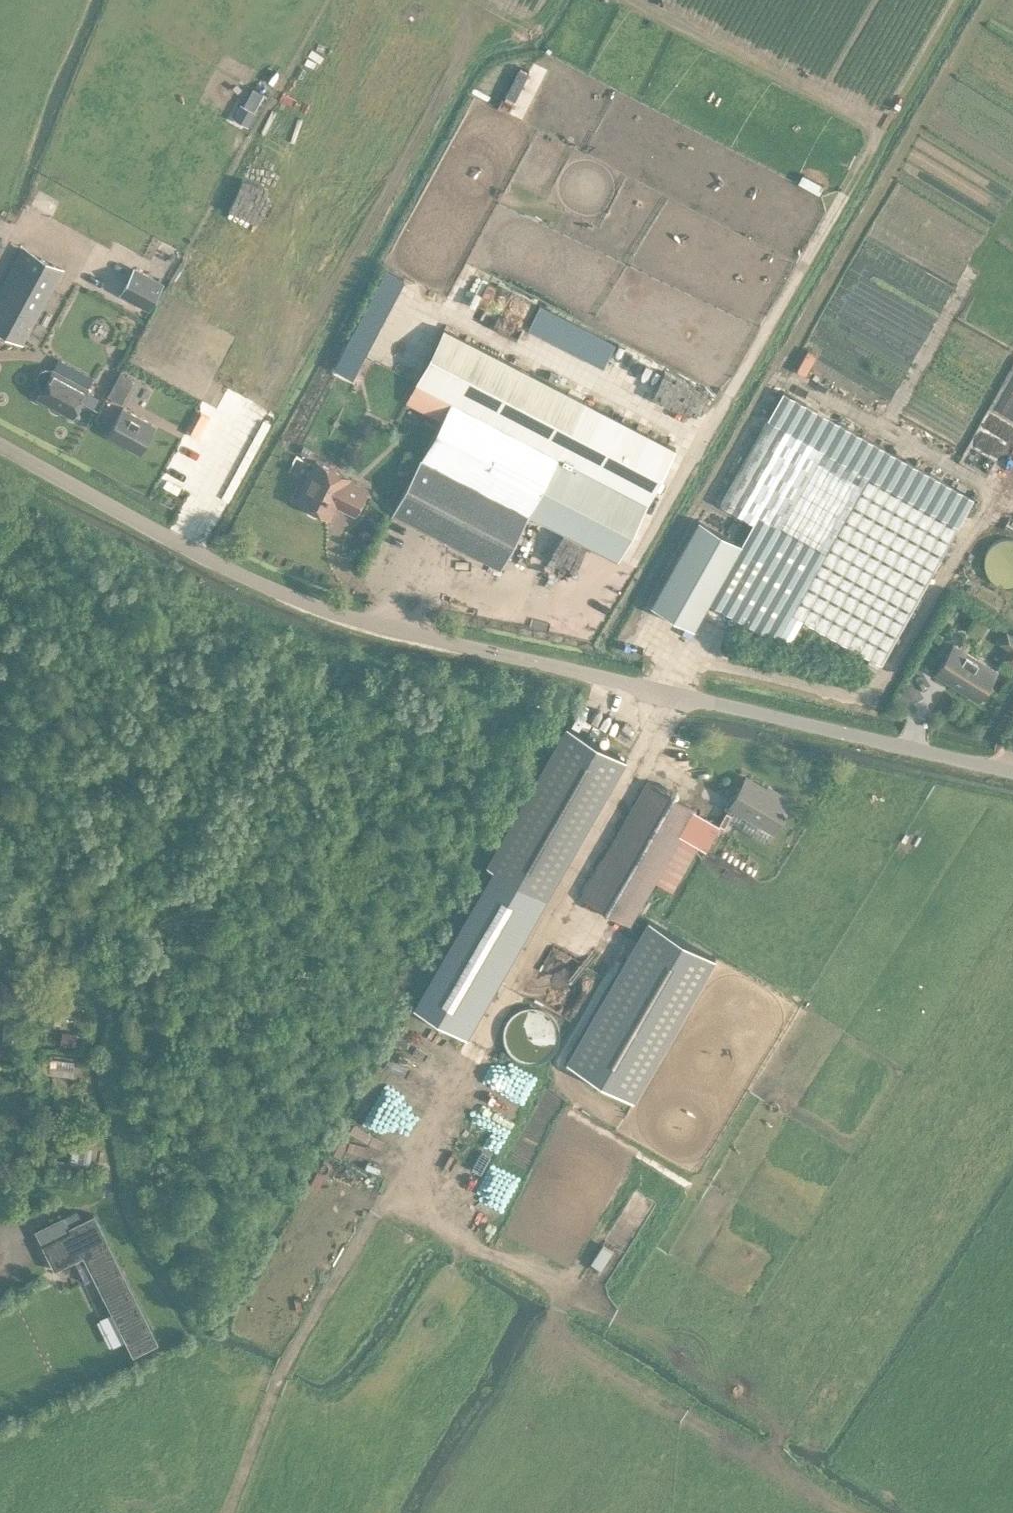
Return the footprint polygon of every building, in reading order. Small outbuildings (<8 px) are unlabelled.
[(500,105),(509,109),(520,88),(512,84),(500,105)] [(253,112),(263,95),(252,89),(242,106),(253,112)] [(247,126),(254,112),(253,112),(242,106),(240,104),(232,118),(245,125),(247,126)] [(23,340),(61,270),(27,251),(0,300),(0,328),(23,340)] [(348,345),(369,355),(405,278),(384,268),(348,345)] [(148,309),(161,285),(133,270),(121,294),(148,309)] [(539,306),(528,330),(606,365),(617,341),(539,306)] [(443,328),(405,402),(440,421),(393,512),(500,568),(527,514),(616,561),(675,449),(443,328)] [(805,373),(816,354),(809,350),(798,369),(805,373)] [(624,383),(656,393),(660,380),(657,379),(659,370),(631,361),(624,383)] [(37,398),(72,417),(87,389),(52,370),(45,369),(39,371),(35,378),(37,384),(42,389),(37,398)] [(120,380),(115,398),(125,400),(130,383),(120,380)] [(719,505),(753,523),(741,544),(710,601),(777,639),(791,614),(881,664),(973,499),(782,392),(719,505)] [(107,436),(111,438),(125,446),(126,445),(139,452),(138,453),(139,454),(154,426),(122,408),(107,436)] [(310,481),(299,503),(306,506),(307,511),(314,515),(320,513),(326,516),(332,504),(354,515),(367,490),(349,481),(350,479),(330,469),(315,461),(306,479),(310,481)] [(698,520),(650,606),(693,630),(710,601),(741,544),(698,520)] [(1012,535),(1007,535),(1003,536),(997,539),(994,541),(991,545),(988,550),(987,554),(986,559),(987,564),(988,568),(990,572),(993,576),(997,580),(1001,582),(1006,584),(1010,584),(1012,584),(1012,535)] [(1010,648),(1004,658),(1012,663),(1012,634),(1006,630),(999,642),(1010,648)] [(995,671),(976,659),(953,645),(935,674),(977,700),(995,671)] [(567,725),(486,865),(546,899),(626,759),(567,725)] [(745,778),(729,806),(773,831),(789,803),(745,778)] [(647,782),(581,898),(629,926),(654,882),(680,837),(696,846),(704,851),(718,826),(694,812),(696,810),(647,782)] [(694,850),(696,846),(680,837),(671,854),(654,882),(670,891),(694,850)] [(677,1024),(714,958),(666,930),(661,927),(653,923),(650,921),(648,920),(566,1063),(632,1101),(677,1024)] [(562,1032),(562,1031),(562,1026),(560,1021),(558,1017),(554,1013),(550,1009),(546,1007),(540,1005),(534,1005),(529,1006),(525,1007),(521,1009),(516,1013),(513,1017),(511,1021),(509,1027),(509,1031),(511,1041),(512,1045),(516,1049),(520,1053),(524,1055),(530,1057),(534,1058),(539,1058),(544,1057),(550,1054),(554,1050),(558,1046),(560,1042),(562,1037),(562,1032)] [(61,1032),(60,1043),(75,1045),(76,1034),(61,1032)] [(50,1057),(48,1072),(72,1075),(73,1060),(50,1057)] [(72,1147),(70,1164),(89,1167),(91,1150),(72,1147)] [(108,1245),(93,1214),(68,1227),(63,1216),(34,1231),(54,1271),(68,1263),(82,1256),(95,1282),(132,1356),(158,1343),(108,1245)]
